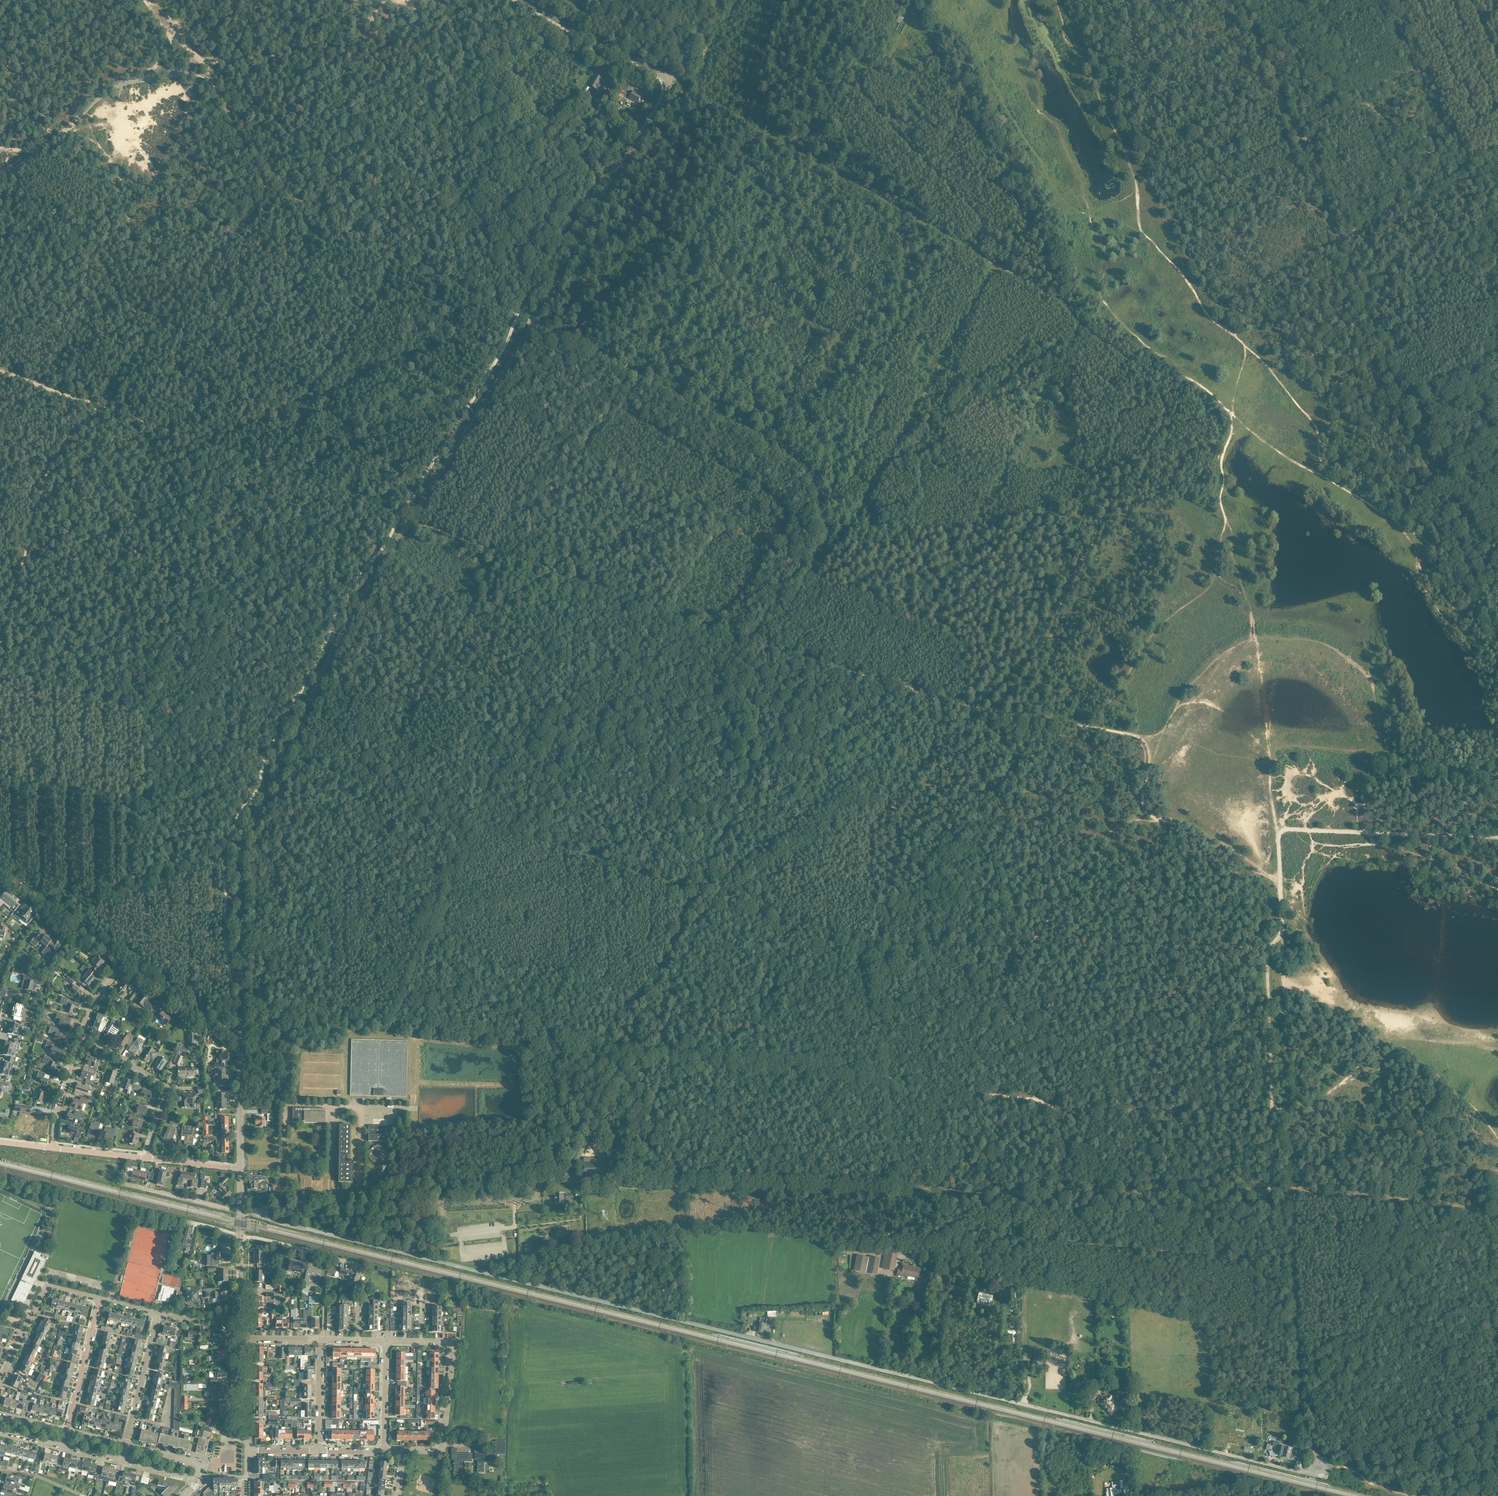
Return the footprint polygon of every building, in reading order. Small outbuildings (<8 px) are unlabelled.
[(596,75),(593,79),(590,86),(596,90),(597,89),(602,92),(605,86),(602,85),(601,85),(599,84),(602,79),(596,75)] [(620,94),(619,97),(622,99),(624,96),(625,96),(627,93),(626,92),(623,90),(622,90),(620,93),(620,94)] [(634,91),(629,99),(638,103),(642,96),(634,91)] [(7,891),(1,899),(10,906),(8,908),(13,912),(12,915),(20,905),(20,904),(19,906),(16,903),(18,900),(7,891)] [(34,912),(28,907),(24,912),(21,909),(16,916),(19,919),(21,916),(27,921),(26,922),(29,924),(35,916),(32,914),(34,912)] [(35,947),(40,942),(41,943),(41,942),(43,944),(46,947),(42,953),(49,959),(54,952),(55,953),(61,946),(59,945),(63,940),(58,936),(54,941),(54,942),(53,943),(52,941),(48,938),(47,938),(45,936),(41,934),(40,936),(39,935),(36,939),(34,937),(30,943),(35,947)] [(97,956),(93,961),(96,963),(92,968),(98,972),(100,969),(101,970),(106,964),(97,956)] [(93,972),(85,965),(81,970),(85,972),(78,981),(85,987),(87,984),(88,986),(94,978),(91,976),(93,972)] [(24,977),(23,980),(23,981),(27,982),(25,990),(32,991),(36,992),(37,985),(40,985),(41,985),(42,980),(24,976),(24,977)] [(66,980),(73,985),(75,981),(69,976),(66,980)] [(117,992),(121,996),(127,988),(131,992),(129,994),(131,995),(128,999),(131,1001),(137,994),(132,991),(135,987),(127,980),(117,992)] [(83,993),(79,990),(74,986),(72,988),(71,987),(69,987),(67,988),(67,991),(69,992),(68,993),(72,996),(73,995),(78,999),(83,993)] [(143,994),(140,998),(137,1002),(151,1013),(157,1005),(154,1002),(153,1004),(148,1000),(149,998),(143,994)] [(76,1003),(72,1000),(70,999),(70,1000),(62,997),(60,1003),(69,1006),(67,1013),(73,1015),(75,1009),(76,1006),(75,1006),(76,1003)] [(13,1013),(12,1017),(14,1017),(13,1020),(19,1021),(21,1022),(24,1007),(15,1004),(14,1008),(13,1012),(13,1013)] [(163,1011),(159,1016),(156,1014),(151,1020),(154,1023),(157,1019),(165,1025),(171,1017),(170,1018),(162,1012),(163,1011)] [(69,1025),(70,1023),(71,1019),(58,1015),(56,1021),(60,1023),(59,1026),(66,1028),(67,1025),(69,1025)] [(109,1020),(103,1017),(104,1016),(101,1015),(100,1015),(99,1015),(98,1015),(98,1016),(97,1016),(96,1020),(95,1023),(95,1022),(94,1026),(94,1027),(94,1028),(95,1029),(97,1030),(96,1030),(101,1033),(109,1020)] [(26,1028),(27,1023),(21,1022),(19,1021),(18,1024),(10,1022),(9,1028),(20,1031),(21,1031),(22,1027),(26,1028)] [(108,1028),(105,1031),(109,1033),(106,1037),(109,1038),(109,1037),(113,1039),(114,1037),(115,1037),(118,1032),(119,1030),(113,1026),(115,1023),(112,1021),(108,1028)] [(19,1036),(20,1031),(9,1028),(8,1034),(15,1036),(14,1039),(20,1040),(21,1037),(19,1036)] [(50,1033),(52,1034),(56,1035),(54,1040),(59,1041),(64,1043),(66,1036),(62,1035),(58,1033),(59,1030),(53,1028),(52,1028),(50,1033)] [(127,1041),(130,1043),(134,1036),(129,1033),(126,1038),(123,1036),(118,1044),(123,1047),(127,1041)] [(197,1034),(188,1034),(188,1048),(196,1048),(196,1040),(197,1040),(197,1034)] [(133,1044),(131,1046),(129,1051),(135,1055),(136,1055),(139,1057),(142,1051),(140,1049),(145,1042),(138,1038),(134,1045),(133,1044)] [(18,1041),(12,1039),(11,1043),(6,1041),(4,1048),(15,1051),(16,1044),(17,1044),(18,1041)] [(352,1039),(350,1095),(407,1097),(408,1041),(352,1039)] [(61,1049),(60,1049),(56,1048),(57,1044),(47,1041),(45,1049),(51,1051),(50,1054),(59,1057),(61,1049)] [(148,1047),(141,1059),(147,1062),(151,1057),(154,1059),(155,1057),(158,1053),(148,1047)] [(16,1051),(15,1051),(4,1048),(2,1055),(8,1056),(7,1059),(13,1061),(16,1051)] [(158,1059),(153,1066),(161,1071),(163,1067),(166,1062),(159,1057),(162,1053),(160,1052),(159,1051),(158,1053),(155,1057),(158,1059)] [(227,1060),(227,1053),(224,1053),(224,1051),(220,1051),(220,1064),(214,1064),(214,1068),(223,1068),(223,1064),(223,1060),(227,1060)] [(57,1064),(56,1063),(50,1061),(51,1058),(45,1056),(43,1062),(49,1065),(48,1069),(54,1071),(57,1064)] [(95,1063),(96,1059),(87,1056),(84,1064),(90,1065),(89,1068),(91,1069),(96,1071),(99,1064),(95,1063)] [(13,1061),(7,1059),(6,1062),(1,1061),(0,1065),(0,1068),(10,1070),(10,1071),(12,1071),(13,1066),(17,1067),(18,1062),(15,1061),(13,1061)] [(10,1071),(10,1070),(0,1068),(0,1075),(3,1076),(2,1079),(8,1081),(9,1077),(8,1077),(10,1071)] [(194,1068),(178,1068),(178,1076),(195,1076),(195,1075),(198,1075),(198,1068),(194,1068)] [(94,1077),(96,1071),(91,1069),(89,1073),(83,1070),(80,1078),(90,1081),(91,1076),(94,1077)] [(109,1070),(107,1074),(105,1081),(113,1084),(112,1088),(116,1089),(118,1082),(114,1081),(117,1072),(109,1070)] [(51,1082),(51,1080),(52,1076),(39,1072),(37,1078),(41,1080),(40,1083),(47,1085),(48,1082),(51,1082)] [(225,1072),(220,1072),(215,1072),(215,1077),(218,1077),(218,1087),(228,1087),(227,1076),(225,1076),(225,1072)] [(122,1082),(121,1083),(121,1085),(120,1088),(124,1089),(123,1092),(130,1095),(132,1088),(128,1087),(131,1081),(123,1078),(122,1082)] [(0,1082),(0,1097),(1,1097),(2,1092),(4,1087),(9,1088),(10,1084),(0,1082)] [(90,1088),(83,1085),(78,1084),(75,1092),(87,1096),(90,1088)] [(134,1084),(133,1089),(141,1092),(140,1097),(150,1099),(152,1092),(139,1089),(140,1086),(134,1084)] [(46,1093),(41,1091),(38,1090),(34,1102),(39,1103),(40,1103),(43,1104),(44,1100),(46,1096),(45,1096),(46,1093)] [(197,1106),(197,1094),(181,1094),(181,1097),(178,1097),(178,1098),(178,1101),(181,1101),(182,1108),(187,1108),(187,1104),(193,1104),(193,1106),(193,1107),(194,1108),(195,1108),(196,1108),(197,1107),(197,1106)] [(226,1094),(220,1094),(216,1094),(216,1098),(217,1098),(217,1105),(220,1105),(220,1109),(224,1109),(226,1109),(226,1102),(225,1102),(225,1100),(228,1100),(228,1094),(226,1094)] [(88,1100),(86,1099),(81,1098),(80,1101),(73,1099),(70,1107),(82,1110),(84,1104),(87,1105),(88,1100)] [(143,1103),(138,1102),(137,1101),(135,1107),(137,1108),(136,1113),(145,1116),(147,1108),(142,1107),(143,1103)] [(32,1108),(15,1106),(15,1111),(23,1113),(32,1114),(32,1108)] [(325,1109),(292,1108),(292,1112),(292,1123),(303,1123),(304,1123),(304,1122),(325,1123),(326,1112),(325,1112),(325,1109)] [(82,1113),(80,1113),(75,1111),(74,1115),(68,1113),(66,1121),(75,1123),(76,1118),(80,1120),(82,1113)] [(138,1117),(134,1116),(130,1115),(128,1121),(133,1123),(131,1127),(141,1130),(143,1123),(137,1121),(138,1117)] [(221,1115),(216,1115),(215,1115),(215,1119),(218,1119),(218,1121),(220,1121),(221,1125),(228,1125),(228,1117),(221,1117),(221,1115)] [(32,1117),(31,1125),(35,1125),(41,1126),(42,1119),(32,1117)] [(259,1125),(259,1126),(265,1126),(265,1118),(259,1118),(259,1120),(255,1120),(255,1125),(259,1125)] [(100,1134),(102,1129),(104,1124),(101,1123),(98,1122),(98,1123),(92,1122),(87,1136),(95,1139),(97,1133),(100,1134)] [(85,1133),(86,1130),(67,1124),(65,1129),(64,1128),(63,1132),(67,1133),(76,1135),(75,1137),(80,1139),(82,1133),(83,1133),(85,1133)] [(353,1183),(354,1160),(350,1160),(350,1125),(346,1125),(346,1124),(343,1124),(343,1125),(339,1125),(338,1182),(353,1183)] [(35,1125),(34,1135),(41,1136),(42,1126),(41,1126),(35,1125)] [(228,1133),(228,1125),(221,1125),(221,1129),(216,1129),(216,1135),(225,1135),(225,1133),(228,1133)] [(369,1125),(368,1135),(368,1141),(387,1142),(387,1135),(387,1126),(369,1125)] [(184,1145),(193,1146),(195,1127),(183,1126),(181,1137),(185,1137),(184,1145)] [(112,1141),(115,1130),(106,1127),(104,1132),(106,1132),(105,1138),(112,1141)] [(175,1130),(173,1129),(169,1127),(165,1137),(164,1137),(163,1141),(173,1144),(175,1139),(173,1139),(175,1130)] [(136,1146),(139,1136),(136,1136),(137,1133),(130,1131),(129,1134),(130,1134),(128,1143),(136,1146)] [(228,1141),(227,1141),(226,1137),(215,1137),(215,1140),(221,1140),(221,1144),(218,1144),(218,1147),(228,1147),(228,1141)] [(376,1146),(375,1146),(373,1147),(372,1148),(371,1149),(370,1150),(370,1152),(369,1153),(369,1155),(369,1157),(370,1158),(370,1159),(372,1161),(373,1162),(374,1163),(375,1163),(376,1163),(378,1163),(379,1163),(380,1163),(382,1163),(383,1162),(384,1161),(385,1160),(387,1158),(387,1155),(387,1153),(386,1151),(386,1150),(384,1148),(383,1147),(381,1146),(380,1146),(379,1146),(377,1146),(376,1146)] [(613,1171),(614,1160),(605,1160),(605,1163),(584,1162),(584,1176),(609,1177),(609,1169),(610,1169),(610,1171),(613,1171)] [(127,1168),(124,1177),(128,1177),(131,1178),(138,1180),(140,1171),(129,1168),(127,1168)] [(153,1174),(152,1180),(157,1182),(156,1185),(163,1186),(167,1172),(160,1170),(159,1175),(153,1174)] [(140,1171),(138,1180),(145,1182),(147,1176),(149,1176),(148,1179),(152,1180),(153,1174),(140,1171)] [(250,1179),(250,1183),(251,1183),(251,1189),(260,1189),(261,1183),(258,1183),(258,1180),(261,1180),(261,1176),(263,1176),(263,1172),(258,1172),(258,1176),(253,1176),(253,1179),(250,1179)] [(178,1178),(176,1186),(179,1186),(183,1186),(183,1184),(187,1184),(188,1180),(188,1174),(181,1173),(180,1178),(178,1178)] [(188,1174),(188,1180),(191,1180),(190,1187),(197,1188),(198,1180),(195,1180),(195,1175),(188,1174)] [(229,1195),(231,1194),(227,1189),(227,1190),(220,1184),(217,1188),(223,1194),(220,1197),(225,1201),(225,1200),(226,1201),(230,1198),(229,1197),(230,1196),(229,1195)] [(556,1203),(567,1203),(566,1199),(574,1198),(574,1194),(568,1194),(565,1194),(565,1196),(564,1196),(564,1193),(555,1194),(556,1203)] [(181,1238),(179,1242),(187,1244),(186,1247),(187,1247),(191,1249),(192,1245),(193,1241),(189,1240),(191,1229),(186,1228),(185,1232),(182,1232),(181,1237),(181,1238)] [(855,1251),(863,1253),(863,1251),(873,1254),(874,1249),(857,1245),(855,1251)] [(894,1271),(897,1258),(898,1253),(886,1251),(882,1268),(894,1271)] [(263,1264),(263,1252),(254,1252),(254,1264),(257,1264),(257,1268),(265,1268),(265,1264),(263,1264)] [(211,1256),(206,1256),(206,1266),(218,1266),(220,1265),(220,1261),(223,1261),(230,1261),(230,1255),(222,1255),(222,1253),(216,1253),(211,1253),(211,1256)] [(35,1278),(41,1268),(46,1258),(46,1257),(42,1255),(42,1256),(37,1254),(26,1278),(23,1277),(11,1301),(14,1302),(15,1302),(16,1302),(16,1303),(23,1306),(35,1281),(34,1280),(35,1278)] [(866,1273),(869,1258),(857,1255),(854,1271),(866,1273)] [(880,1258),(869,1256),(869,1258),(866,1273),(877,1275),(880,1258)] [(290,1260),(289,1265),(288,1271),(301,1274),(303,1264),(304,1259),(301,1259),(300,1262),(290,1260)] [(898,1270),(897,1275),(908,1278),(908,1276),(918,1278),(918,1279),(919,1279),(921,1281),(922,1282),(922,1281),(924,1280),(927,1280),(928,1273),(920,1271),(921,1270),(916,1269),(915,1270),(913,1269),(913,1267),(904,1265),(902,1271),(898,1270)] [(322,1288),(325,1270),(308,1266),(304,1284),(322,1288)] [(340,1272),(340,1270),(329,1267),(327,1273),(335,1275),(336,1271),(340,1272)] [(340,1270),(340,1272),(339,1276),(343,1277),(343,1275),(349,1276),(347,1284),(357,1287),(360,1274),(362,1274),(363,1273),(341,1268),(340,1270)] [(218,1270),(218,1285),(220,1285),(221,1285),(222,1284),(222,1283),(222,1282),(228,1282),(228,1270),(218,1270)] [(255,1270),(255,1282),(262,1282),(262,1280),(264,1280),(264,1274),(262,1274),(262,1271),(255,1270)] [(163,1286),(161,1293),(163,1294),(161,1301),(169,1303),(171,1294),(173,1294),(174,1289),(163,1286)] [(188,1288),(184,1288),(184,1297),(184,1295),(187,1295),(187,1297),(187,1303),(198,1302),(198,1293),(198,1291),(201,1291),(201,1293),(201,1295),(202,1295),(202,1288),(191,1288),(188,1288)] [(228,1292),(223,1292),(221,1292),(213,1292),(213,1294),(213,1299),(217,1299),(217,1302),(222,1302),(222,1301),(228,1301),(228,1300),(229,1300),(229,1297),(228,1297),(228,1292)] [(979,1294),(978,1299),(977,1305),(990,1308),(992,1297),(979,1294)] [(343,1300),(339,1300),(338,1310),(350,1310),(350,1307),(348,1307),(348,1305),(347,1305),(347,1301),(348,1301),(343,1301),(343,1300)] [(378,1306),(375,1306),(375,1304),(378,1304),(378,1305),(379,1304),(378,1303),(380,1301),(378,1300),(384,1300),(377,1300),(372,1300),(373,1300),(373,1306),(369,1306),(369,1307),(366,1307),(366,1311),(378,1311),(378,1306)] [(402,1306),(402,1311),(414,1311),(414,1308),(411,1308),(411,1306),(410,1306),(411,1303),(400,1303),(400,1306),(402,1306)] [(80,1315),(82,1306),(78,1305),(78,1306),(76,1305),(74,1313),(74,1315),(76,1315),(77,1314),(80,1315)] [(306,1328),(306,1323),(306,1321),(306,1318),(308,1318),(308,1317),(308,1309),(307,1309),(307,1310),(304,1310),(304,1311),(305,1311),(305,1315),(304,1315),(304,1318),(300,1318),(300,1321),(299,1328),(306,1328)] [(299,1328),(300,1321),(300,1318),(296,1318),(296,1315),(296,1310),(291,1310),(291,1317),(293,1317),(293,1318),(293,1321),(293,1328),(299,1328)] [(109,1313),(107,1324),(109,1325),(110,1322),(114,1323),(116,1314),(112,1313),(111,1314),(109,1313)] [(268,1321),(266,1321),(274,1321),(274,1313),(270,1313),(270,1321),(268,1321)] [(43,1320),(39,1327),(47,1330),(50,1325),(52,1321),(45,1318),(44,1321),(43,1320)] [(764,1333),(765,1328),(767,1319),(761,1318),(757,1332),(764,1333)] [(131,1326),(131,1329),(132,1329),(133,1328),(137,1329),(139,1320),(135,1319),(135,1320),(133,1319),(131,1326)] [(137,1329),(136,1334),(139,1335),(141,1330),(141,1328),(143,1329),(145,1322),(143,1321),(139,1320),(137,1329)] [(83,1329),(83,1327),(72,1324),(72,1326),(75,1327),(74,1331),(82,1333),(83,1329)] [(168,1336),(170,1328),(166,1327),(167,1326),(162,1325),(159,1334),(168,1336)] [(39,1327),(37,1332),(45,1336),(47,1330),(39,1327)] [(0,1337),(0,1338),(3,1339),(2,1341),(6,1342),(9,1330),(8,1330),(8,1331),(5,1330),(5,1329),(3,1329),(2,1328),(0,1337)] [(174,1329),(170,1328),(168,1336),(172,1337),(171,1339),(175,1339),(176,1336),(174,1336),(176,1330),(174,1329)] [(212,1330),(208,1330),(208,1333),(208,1337),(214,1337),(214,1340),(219,1341),(223,1341),(228,1341),(228,1340),(228,1338),(228,1337),(228,1333),(220,1333),(220,1330),(212,1330)] [(185,1331),(185,1336),(185,1340),(188,1340),(188,1341),(195,1342),(195,1339),(196,1339),(196,1332),(185,1331)] [(37,1332),(35,1335),(37,1336),(36,1338),(42,1341),(45,1336),(37,1332)] [(33,1339),(31,1343),(39,1347),(42,1341),(36,1338),(35,1340),(33,1339)] [(109,1346),(110,1340),(102,1338),(101,1342),(102,1342),(102,1344),(109,1346)] [(31,1343),(30,1346),(31,1347),(30,1349),(37,1352),(39,1347),(31,1343)] [(227,1353),(224,1353),(224,1348),(217,1349),(217,1356),(212,1356),(212,1361),(220,1361),(220,1360),(227,1360),(227,1356),(227,1354),(227,1353)] [(301,1357),(301,1348),(295,1348),(295,1355),(298,1355),(298,1359),(301,1359),(301,1369),(304,1369),(304,1363),(304,1361),(304,1356),(304,1357),(301,1357)] [(304,1348),(304,1356),(304,1361),(307,1361),(307,1356),(311,1356),(314,1356),(314,1352),(311,1351),(311,1348),(304,1348)] [(28,1350),(26,1354),(34,1357),(37,1352),(30,1349),(29,1351),(28,1350)] [(340,1358),(340,1349),(337,1349),(333,1349),(333,1352),(330,1352),(330,1357),(333,1357),(340,1358)] [(106,1358),(107,1352),(99,1350),(98,1353),(99,1354),(99,1356),(106,1358)] [(430,1357),(430,1361),(438,1361),(438,1357),(438,1354),(433,1353),(433,1351),(427,1351),(427,1357),(430,1357)] [(26,1354),(24,1357),(26,1358),(25,1359),(31,1363),(34,1357),(26,1354)] [(75,1360),(76,1357),(68,1354),(67,1358),(69,1359),(68,1361),(75,1362),(75,1360)] [(23,1361),(21,1364),(29,1368),(30,1369),(31,1369),(34,1364),(33,1363),(31,1363),(25,1359),(24,1361),(23,1361)] [(103,1369),(104,1363),(96,1361),(95,1365),(97,1365),(96,1368),(103,1369)] [(163,1365),(155,1363),(154,1367),(156,1368),(155,1370),(162,1371),(163,1365)] [(21,1364),(19,1368),(21,1368),(20,1370),(23,1372),(21,1374),(25,1376),(26,1374),(28,1375),(31,1369),(30,1369),(29,1368),(21,1364)] [(134,1375),(135,1371),(126,1369),(125,1373),(127,1373),(126,1375),(133,1377),(133,1375),(134,1375)] [(213,1379),(210,1379),(210,1383),(213,1383),(218,1383),(218,1379),(219,1378),(227,1378),(227,1371),(222,1371),(219,1371),(214,1372),(213,1372),(213,1379)] [(39,1383),(43,1375),(40,1374),(37,1372),(33,1380),(39,1383)] [(255,1373),(255,1380),(260,1380),(263,1380),(263,1382),(267,1382),(267,1380),(267,1377),(263,1377),(263,1373),(255,1373)] [(396,1381),(397,1381),(397,1384),(407,1384),(407,1381),(405,1381),(405,1377),(405,1374),(396,1374),(396,1377),(396,1381)] [(16,1375),(13,1380),(22,1385),(25,1379),(16,1375)] [(92,1375),(91,1381),(99,1383),(101,1377),(92,1375)] [(35,1391),(39,1383),(33,1380),(29,1378),(27,1382),(29,1383),(27,1387),(35,1391)] [(22,1385),(13,1380),(10,1385),(17,1388),(20,1390),(22,1385)] [(69,1386),(70,1382),(62,1380),(61,1384),(58,1383),(58,1386),(62,1386),(62,1387),(68,1388),(69,1386)] [(121,1382),(120,1386),(122,1387),(121,1389),(123,1389),(129,1391),(130,1389),(131,1385),(123,1383),(121,1382)] [(273,1388),(273,1383),(268,1382),(268,1385),(263,1385),(263,1384),(255,1384),(255,1391),(263,1391),(265,1391),(270,1391),(270,1388),(273,1388)] [(396,1391),(396,1394),(404,1395),(404,1387),(407,1387),(407,1386),(409,1386),(409,1384),(407,1384),(397,1384),(397,1387),(396,1387),(396,1391)] [(211,1386),(211,1399),(224,1399),(224,1394),(226,1394),(226,1386),(225,1386),(211,1386)] [(44,1389),(43,1388),(39,1387),(37,1392),(40,1394),(45,1395),(46,1394),(43,1393),(44,1389)] [(90,1387),(88,1393),(97,1395),(99,1396),(102,1396),(106,1397),(106,1395),(97,1392),(98,1389),(90,1387)] [(181,1389),(180,1404),(181,1404),(187,1404),(188,1404),(188,1399),(192,1399),(192,1393),(186,1393),(184,1393),(184,1389),(181,1389)] [(56,1391),(55,1395),(56,1395),(55,1397),(59,1398),(66,1400),(66,1398),(67,1394),(59,1392),(56,1391)] [(18,1401),(19,1399),(19,1397),(20,1393),(18,1392),(17,1396),(16,1396),(15,1400),(12,1400),(10,1407),(17,1409),(18,1401)] [(88,1393),(87,1399),(95,1401),(97,1395),(88,1393)] [(300,1399),(290,1399),(290,1402),(297,1402),(301,1402),(301,1399),(311,1399),(311,1393),(301,1393),(300,1393),(300,1399)] [(29,1403),(27,1408),(32,1410),(31,1410),(31,1412),(35,1413),(36,1412),(38,1412),(40,1405),(34,1404),(35,1400),(36,1395),(34,1394),(32,1396),(30,1401),(29,1403)] [(10,1407),(12,1400),(13,1396),(10,1395),(9,1399),(5,1398),(4,1405),(10,1407)] [(1117,1409),(1114,1406),(1109,1401),(1112,1399),(1112,1398),(1112,1397),(1112,1396),(1111,1395),(1110,1395),(1109,1395),(1108,1396),(1106,1398),(1100,1404),(1111,1415),(1117,1409)] [(27,1410),(29,1403),(30,1401),(19,1399),(18,1401),(17,1409),(23,1410),(27,1410)] [(87,1399),(86,1403),(87,1403),(87,1405),(94,1407),(95,1402),(95,1401),(87,1399)] [(117,1400),(115,1406),(117,1406),(126,1408),(126,1404),(127,1402),(120,1401),(117,1400)] [(156,1403),(148,1401),(147,1405),(148,1406),(148,1408),(155,1410),(156,1403)] [(113,1409),(112,1411),(124,1414),(124,1412),(125,1412),(126,1408),(117,1406),(116,1410),(113,1409)] [(395,1415),(400,1416),(400,1419),(407,1419),(407,1416),(404,1416),(404,1408),(395,1408),(395,1412),(396,1412),(396,1415),(395,1415)] [(61,1418),(63,1411),(57,1409),(55,1418),(59,1419),(59,1417),(61,1418)] [(153,1415),(145,1413),(144,1417),(146,1417),(145,1419),(152,1421),(153,1415)] [(84,1416),(83,1423),(85,1423),(84,1425),(88,1426),(90,1418),(91,1415),(87,1414),(84,1414),(84,1416)] [(158,1443),(161,1434),(142,1429),(143,1424),(144,1425),(144,1422),(141,1422),(138,1434),(141,1434),(139,1441),(140,1440),(142,1440),(141,1442),(145,1443),(146,1441),(148,1442),(147,1443),(152,1444),(152,1443),(154,1443),(154,1445),(158,1446),(158,1443)] [(114,1423),(112,1432),(115,1433),(116,1431),(118,1432),(120,1425),(114,1423)] [(212,1433),(210,1432),(211,1429),(202,1427),(201,1430),(204,1431),(202,1437),(206,1438),(210,1439),(212,1433)] [(276,1432),(275,1439),(285,1439),(285,1431),(281,1431),(281,1429),(279,1429),(276,1429),(276,1432)] [(162,1430),(161,1434),(158,1443),(168,1446),(170,1437),(167,1436),(168,1431),(162,1430)] [(178,1433),(171,1432),(170,1437),(168,1446),(178,1448),(180,1439),(177,1438),(178,1433)] [(263,1437),(263,1432),(255,1432),(255,1439),(261,1439),(261,1442),(266,1442),(266,1437),(263,1437)] [(192,1437),(185,1435),(184,1440),(180,1439),(178,1448),(188,1451),(192,1437)] [(202,1437),(195,1436),(195,1437),(196,1438),(192,1451),(195,1452),(205,1455),(209,1439),(210,1440),(210,1439),(206,1438),(202,1437)] [(497,1453),(506,1453),(506,1441),(497,1441),(496,1441),(497,1441),(497,1453)] [(1281,1452),(1279,1456),(1290,1459),(1292,1459),(1294,1453),(1292,1453),(1293,1448),(1283,1446),(1282,1449),(1278,1448),(1278,1451),(1281,1452)] [(23,1457),(25,1448),(21,1448),(20,1449),(18,1449),(17,1455),(16,1457),(18,1458),(19,1456),(23,1457)] [(32,1452),(30,1452),(28,1458),(34,1460),(34,1462),(38,1463),(40,1455),(36,1454),(36,1453),(37,1454),(37,1452),(32,1450),(32,1452)] [(454,1459),(454,1477),(459,1477),(459,1474),(461,1474),(461,1461),(464,1461),(467,1461),(471,1461),(472,1461),(472,1454),(458,1454),(458,1453),(452,1453),(452,1460),(454,1459)] [(481,1453),(475,1453),(475,1460),(477,1460),(477,1472),(478,1472),(482,1472),(484,1472),(484,1461),(497,1461),(497,1455),(497,1454),(481,1454),(481,1453)] [(41,1456),(40,1463),(46,1464),(46,1462),(50,1463),(52,1455),(45,1454),(44,1457),(41,1456)] [(52,1455),(50,1463),(56,1465),(56,1466),(59,1467),(61,1461),(58,1460),(58,1457),(52,1455)] [(255,1461),(255,1468),(265,1468),(265,1465),(262,1465),(262,1461),(262,1457),(258,1457),(258,1461),(255,1461)] [(59,1467),(59,1470),(68,1472),(69,1468),(71,1460),(64,1458),(64,1462),(61,1461),(59,1467)] [(71,1460),(69,1468),(75,1469),(74,1473),(78,1474),(78,1472),(80,1466),(77,1465),(78,1461),(71,1460)] [(338,1461),(332,1461),(332,1469),(331,1469),(332,1471),(336,1471),(336,1476),(336,1480),(339,1480),(340,1475),(340,1468),(338,1468),(338,1461)] [(80,1466),(78,1472),(88,1474),(89,1473),(90,1464),(84,1463),(83,1466),(80,1466)] [(90,1464),(89,1473),(95,1474),(94,1476),(95,1476),(98,1476),(99,1470),(96,1470),(97,1466),(90,1464)] [(97,1479),(103,1481),(107,1481),(108,1477),(110,1469),(103,1468),(102,1471),(99,1470),(98,1476),(97,1479)] [(255,1468),(255,1474),(263,1474),(263,1478),(271,1478),(271,1474),(265,1474),(265,1468),(255,1468)] [(107,1481),(106,1484),(108,1485),(109,1481),(117,1483),(119,1475),(115,1474),(116,1471),(110,1469),(108,1477),(107,1481)] [(118,1484),(117,1487),(120,1488),(121,1485),(124,1486),(125,1481),(128,1481),(130,1474),(124,1473),(124,1472),(122,1478),(119,1478),(117,1484),(118,1484)] [(7,1475),(5,1482),(11,1484),(10,1487),(14,1488),(19,1490),(20,1486),(17,1486),(19,1479),(17,1478),(16,1478),(17,1475),(12,1474),(12,1476),(7,1475)] [(128,1481),(127,1486),(130,1486),(133,1486),(133,1488),(132,1490),(136,1491),(136,1489),(137,1487),(138,1482),(135,1481),(136,1475),(130,1474),(128,1481)] [(219,1479),(219,1495),(231,1495),(231,1479),(226,1479),(226,1478),(224,1478),(224,1479),(219,1479)] [(208,1488),(214,1494),(214,1495),(219,1495),(219,1479),(213,1479),(213,1480),(212,1480),(212,1486),(210,1486),(208,1488)] [(158,1486),(159,1486),(159,1489),(165,1491),(162,1494),(162,1495),(164,1495),(168,1495),(178,1487),(177,1484),(159,1480),(158,1485),(158,1486)] [(1122,1483),(1122,1481),(1112,1483),(1112,1486),(1113,1486),(1113,1488),(1107,1489),(1107,1492),(1106,1492),(1107,1495),(1114,1495),(1114,1493),(1117,1492),(1117,1493),(1121,1493),(1120,1488),(1123,1488),(1122,1483)] [(2,1492),(8,1494),(8,1495),(15,1495),(16,1493),(13,1492),(14,1488),(10,1487),(4,1485),(2,1492)] [(1124,1494),(1125,1494),(1132,1493),(1130,1487),(1128,1487),(1128,1486),(1123,1486),(1124,1494)]
